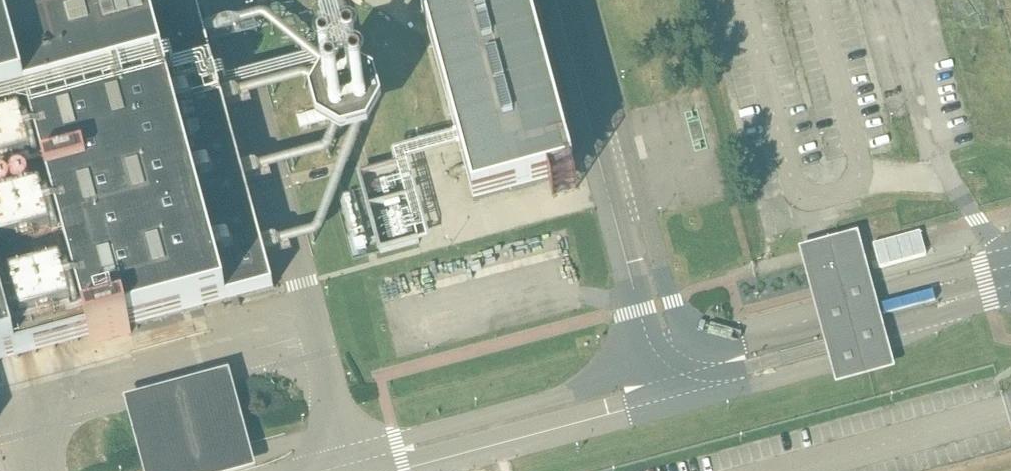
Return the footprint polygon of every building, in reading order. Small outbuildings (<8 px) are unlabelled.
[(53,349),(254,295),(273,290),(260,239),(240,165),(220,91),(216,77),(202,26),(195,0),(0,0),(0,3),(1,8),(0,8),(0,364),(53,349)] [(454,132),(473,201),(574,174),(527,0),(418,0),(454,132)] [(917,32),(922,53),(997,36),(992,15),(917,32)] [(319,75),(305,100),(312,128),(337,142),(365,136),(379,110),(372,82),(347,68),(319,75)] [(916,231),(870,243),(876,266),(922,254),(916,231)] [(849,246),(815,255),(821,275),(827,274),(830,287),(852,281),(848,268),(854,266),(849,246)]
